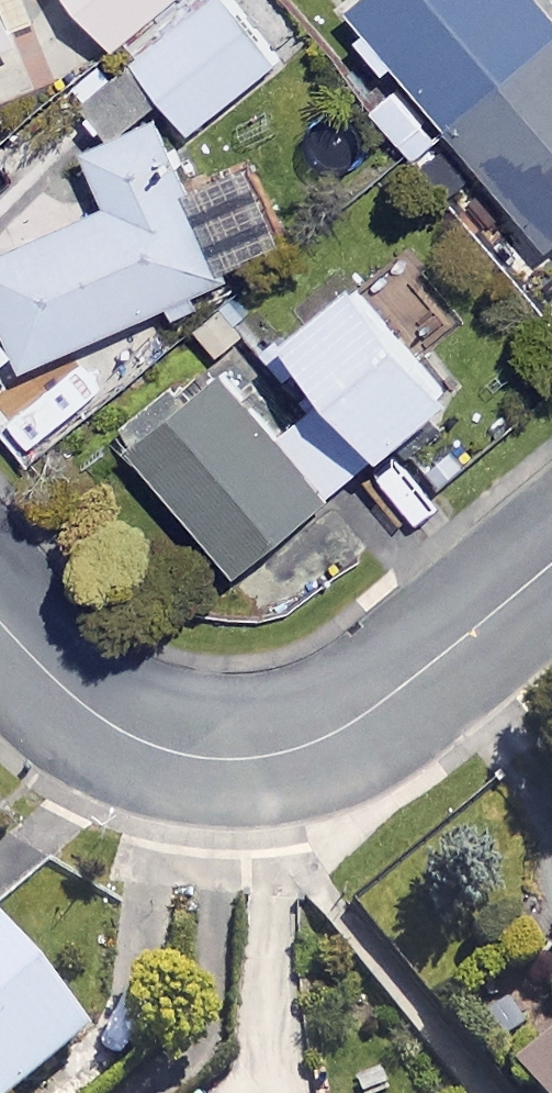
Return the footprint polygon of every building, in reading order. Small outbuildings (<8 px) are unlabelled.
[(12,0),(0,0),(0,54),(30,42),(12,0)] [(125,46),(178,0),(84,0),(125,46)] [(235,0),(219,0),(143,57),(198,130),(284,65),(235,0)] [(545,0),(376,0),(364,10),(551,239),(551,8),(545,0)] [(172,119),(99,152),(124,208),(0,263),(0,284),(37,366),(300,249),(260,161),(202,187),(172,119)] [(473,398),(376,281),(308,337),(405,454),(473,398)] [(238,376),(148,448),(247,574),(395,458),(342,389),(284,435),(238,376)] [(0,926),(0,1092),(31,1092),(95,1040),(0,926)] [(521,1079),(532,1092),(551,1092),(551,1053),(521,1079)]
